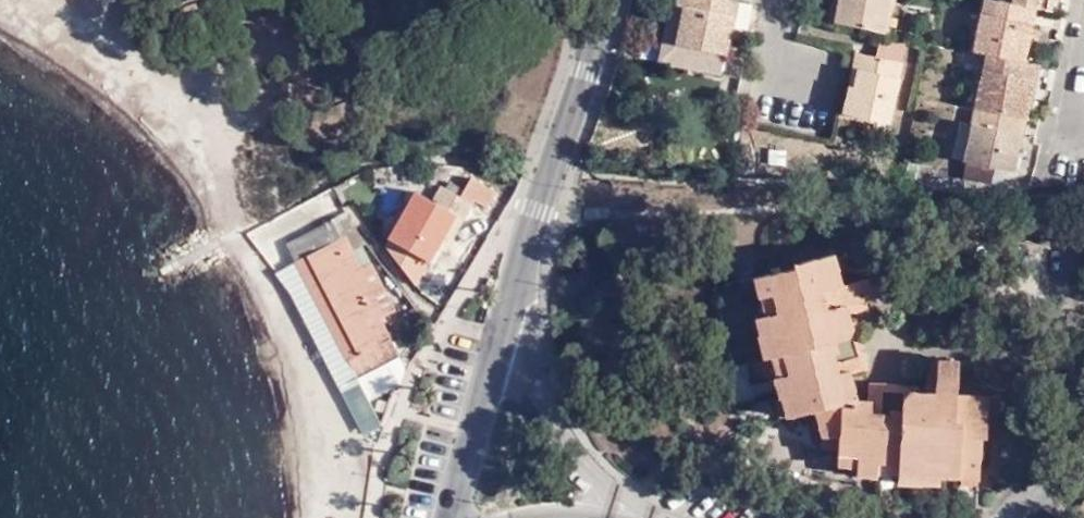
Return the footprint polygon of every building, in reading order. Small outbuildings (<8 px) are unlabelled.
[(674,22),(723,33),(731,0),(678,0),(674,22)] [(879,10),(883,11),(885,0),(831,0),(879,10)] [(989,32),(1029,40),(1037,0),(981,0),(975,29),(989,32)] [(883,11),(879,10),(874,31),(903,36),(907,15),(883,11)] [(856,27),(848,68),(860,70),(866,29),(856,27)] [(903,36),(874,31),(866,29),(860,70),(848,68),(843,94),(891,103),(903,36)] [(989,32),(977,85),(1027,95),(1039,42),(1029,40),(989,32)] [(1027,95),(977,85),(965,135),(1011,146),(1015,147),(1027,95)] [(1011,146),(968,136),(967,144),(1009,153),(1011,146)] [(469,201),(481,182),(474,178),(462,197),(469,201)] [(472,201),(485,209),(496,192),(481,182),(469,201),(462,197),(442,186),(433,201),(416,191),(389,239),(391,240),(387,247),(416,285),(438,247),(457,214),(463,218),(472,201)] [(296,261),(356,379),(399,357),(381,319),(396,310),(344,213),(287,244),(296,261)] [(444,250),(463,218),(457,214),(438,247),(444,250)] [(827,324),(844,320),(836,288),(855,284),(848,259),(833,263),(824,236),(780,246),(781,253),(759,258),(763,278),(766,295),(768,310),(762,311),(768,337),(779,334),(784,350),(789,368),(796,390),(805,388),(812,408),(837,410),(836,423),(859,424),(858,429),(879,430),(901,431),(901,436),(931,438),(931,435),(953,434),(953,429),(973,429),(993,430),(994,406),(1003,405),(1005,369),(956,368),(957,338),(938,338),(937,348),(927,347),(927,366),(906,365),(905,391),(873,391),(873,385),(852,384),(845,354),(834,356),(827,324)] [(848,259),(855,284),(868,281),(861,255),(848,259)] [(763,278),(759,258),(743,262),(748,283),(763,278)] [(399,357),(356,379),(296,261),(276,272),(291,292),(363,431),(379,422),(369,400),(400,385),(406,371),(399,357)] [(763,278),(748,283),(752,299),(766,295),(763,278)] [(766,295),(752,299),(748,300),(750,313),(762,311),(768,310),(766,295)] [(762,311),(750,313),(744,315),(751,342),(761,338),(768,337),(762,311)] [(848,319),(844,320),(827,324),(834,356),(845,354),(858,351),(848,319)] [(779,334),(768,337),(761,338),(766,355),(784,350),(779,334)] [(789,368),(784,350),(766,355),(771,373),(789,368)] [(874,364),(873,385),(873,391),(905,391),(906,365),(874,364)] [(778,395),(796,390),(789,368),(771,373),(778,395)] [(837,410),(812,408),(812,421),(836,423),(837,410)] [(835,438),(858,440),(858,429),(859,424),(836,423),(835,438)] [(857,444),(879,445),(879,430),(858,429),(858,440),(857,444)] [(953,444),(974,444),(973,429),(953,429),(953,434),(953,444)] [(994,445),(993,430),(973,429),(974,444),(994,445)] [(900,447),(901,436),(901,431),(879,430),(879,445),(900,447)] [(953,449),(953,444),(953,434),(931,435),(931,438),(930,448),(953,449)] [(930,455),(930,448),(931,438),(901,436),(900,447),(900,453),(930,455)]
